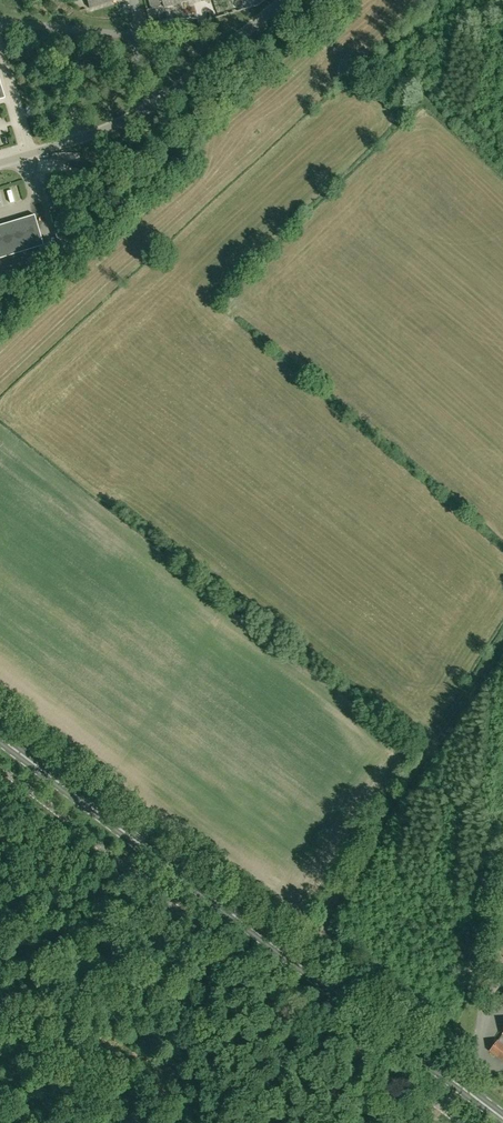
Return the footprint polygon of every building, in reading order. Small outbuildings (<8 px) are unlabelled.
[(152,8),(164,5),(164,7),(187,0),(149,0),(152,8)] [(43,245),(34,215),(0,225),(0,258),(43,245)] [(498,1040),(490,1051),(502,1061),(502,1044),(498,1040)]
